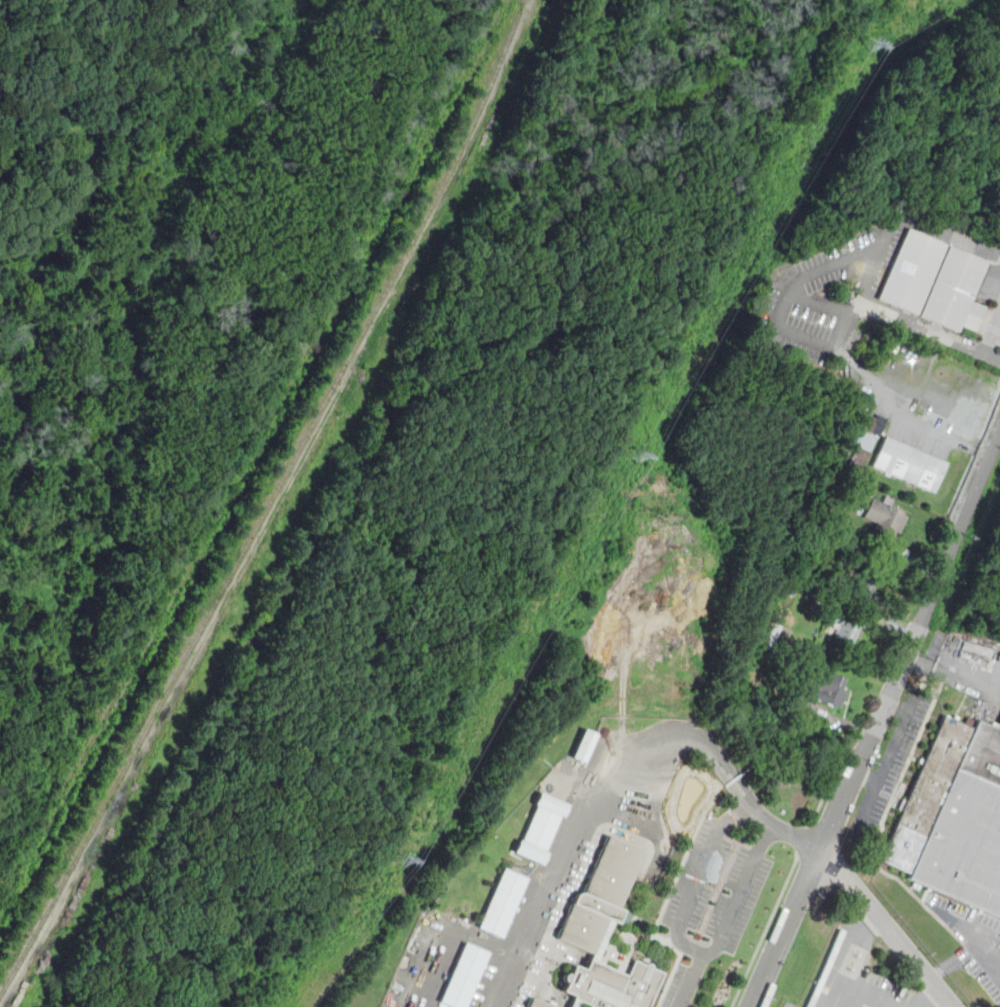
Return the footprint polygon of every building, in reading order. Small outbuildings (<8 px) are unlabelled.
[(973,301),(987,307),(977,332),(963,326),(960,333),(922,317),(935,286),(931,284),(918,316),(880,299),(909,229),(948,245),(933,280),(936,281),(951,246),(989,262),(973,301)] [(876,417),(877,414),(886,418),(860,479),(848,474),(859,447),(846,442),(860,410),(876,417)] [(935,493),(874,467),(887,437),(948,463),(935,493)] [(897,532),(893,541),(875,533),(878,524),(875,523),(883,503),(884,503),(887,496),(896,500),(894,507),(906,513),(905,515),(909,517),(901,534),(897,532)] [(836,612),(849,617),(847,621),(863,628),(856,645),(838,638),(841,630),(830,625),(836,612)] [(771,621),(784,627),(774,651),(760,645),(771,621)] [(822,670),(849,682),(838,708),(811,696),(822,670)] [(998,730),(999,725),(999,921),(907,881),(910,874),(878,861),(940,716),(972,729),(976,720),(998,730)] [(588,730),(600,735),(588,763),(576,758),(588,730)] [(544,849),(547,851),(541,864),(513,853),(519,839),(522,840),(536,806),(534,804),(539,792),(565,803),(560,816),(559,815),(544,849)] [(661,971),(647,1006),(634,1006),(626,1004),(625,1006),(591,1006),(581,1002),(579,1006),(569,1006),(574,995),(563,993),(574,965),(585,968),(591,955),(558,940),(573,904),(575,904),(579,895),(585,894),(609,836),(645,852),(618,910),(625,913),(621,923),(614,920),(596,961),(629,975),(634,961),(661,971)] [(478,927),(503,869),(527,879),(501,937),(478,927)] [(490,952),(465,1006),(451,1006),(439,1002),(466,941),(490,952)] [(533,999),(556,1006),(529,1006),(533,999)]
